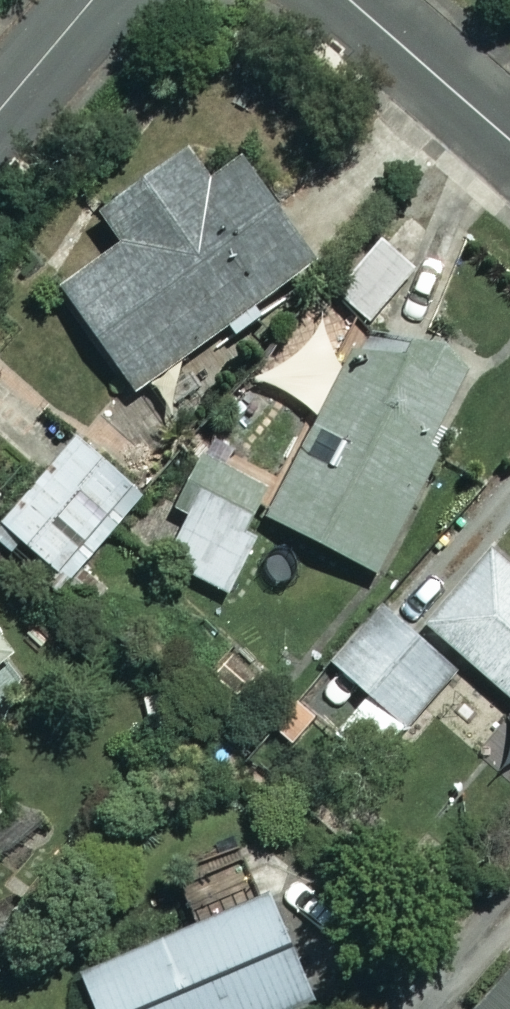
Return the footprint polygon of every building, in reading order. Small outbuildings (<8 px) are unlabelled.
[(202,180),(180,151),(97,213),(115,237),(55,282),(136,391),(313,258),(236,155),(202,180)] [(381,241),(337,293),(371,322),(415,270),(381,241)] [(372,339),(308,303),(264,381),(321,413),(265,513),(371,572),(480,377),(381,322),(372,339)] [(142,495),(78,436),(1,520),(65,579),(142,495)] [(265,522),(200,491),(166,562),(231,593),(265,522)] [(489,548),(424,623),(509,698),(509,566),(489,548)] [(453,667),(378,605),(330,662),(406,725),(453,667)] [(264,893),(79,974),(94,1008),(282,1008),(309,997),(264,893)] [(474,1005),(478,1008),(509,1008),(509,970),(474,1005)]
